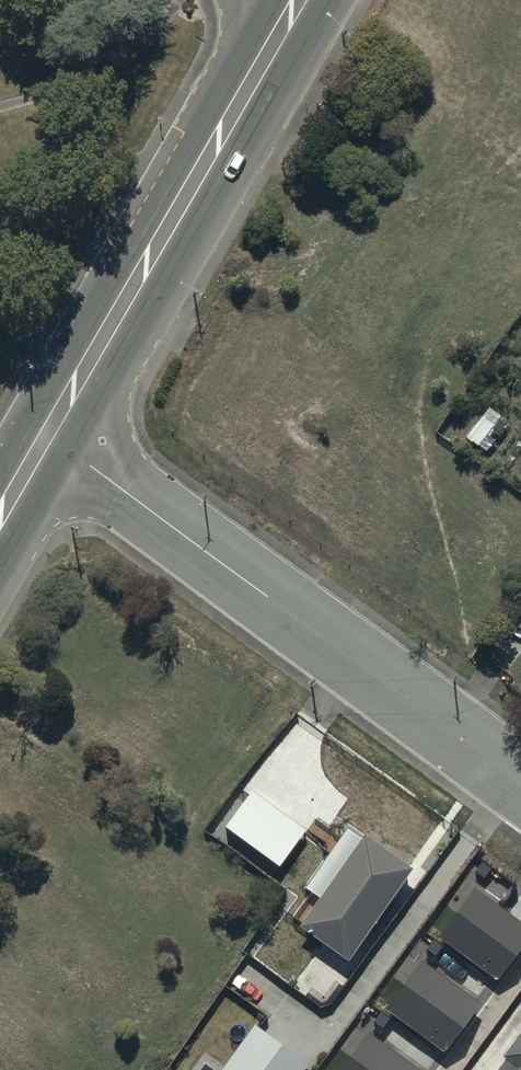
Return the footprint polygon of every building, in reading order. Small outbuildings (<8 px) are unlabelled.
[(228,832),(274,867),(303,830),(256,795),(228,832)] [(350,966),(414,875),(365,842),(302,933),(350,966)] [(439,937),(498,980),(520,949),(520,920),(476,887),(439,937)] [(423,959),(387,1009),(445,1052),(482,1002),(423,959)] [(219,1069),(301,1069),(306,1063),(253,1023),(219,1069)] [(502,1055),(516,1065),(513,1069),(520,1069),(520,1028),(502,1055)] [(342,1069),(424,1069),(371,1031),(342,1069)] [(203,1060),(196,1069),(217,1069),(203,1060)]
